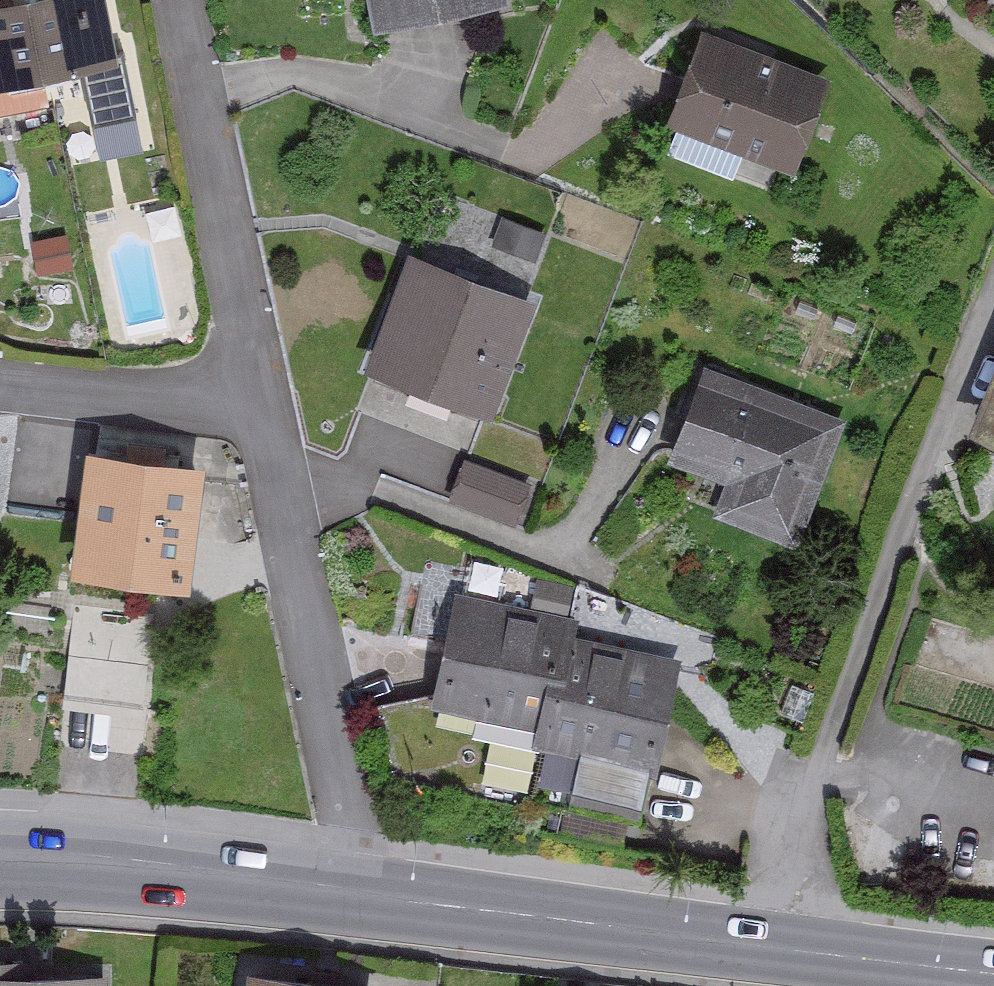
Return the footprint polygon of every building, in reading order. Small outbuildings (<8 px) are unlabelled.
[(94,0),(2,0),(0,0),(0,112),(43,105),(38,74),(105,63),(94,0)] [(492,0),(356,0),(362,30),(493,4),(492,0)] [(820,83),(693,38),(659,133),(786,178),(820,83)] [(63,263),(57,238),(29,245),(35,270),(63,263)] [(526,302),(402,254),(356,371),(480,419),(526,302)] [(962,435),(993,447),(993,353),(962,435)] [(833,419),(695,370),(659,469),(715,489),(704,520),(787,549),(833,419)] [(185,599),(204,472),(89,456),(70,582),(185,599)] [(519,487),(458,465),(444,502),(505,525),(519,487)] [(565,590),(533,584),(528,610),(561,615),(565,590)] [(571,625),(448,596),(423,707),(529,731),(525,749),(645,776),(671,664),(567,640),(571,625)] [(97,975),(4,974),(5,959),(0,959),(0,985),(97,985),(97,975)] [(237,967),(234,985),(367,985),(237,967)]
